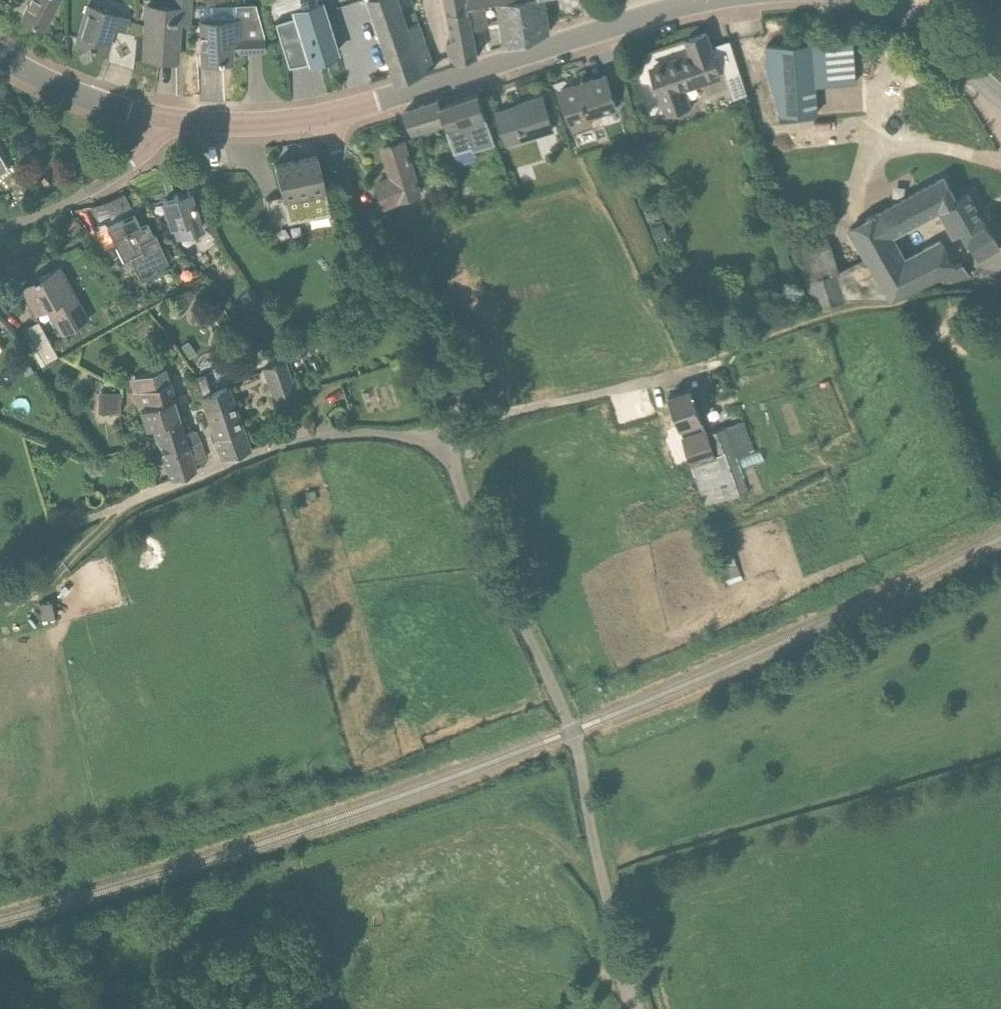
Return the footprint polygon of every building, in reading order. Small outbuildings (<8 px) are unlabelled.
[(43,28),(57,0),(17,0),(11,10),(22,16),(21,16),(43,28)] [(192,0),(173,0),(173,7),(147,5),(144,53),(160,54),(159,58),(177,59),(179,25),(191,26),(191,8),(192,0)] [(288,67),(337,51),(321,0),(267,0),(288,67)] [(400,0),(369,0),(397,81),(435,69),(429,50),(419,22),(409,26),(400,0)] [(474,6),(516,0),(445,0),(453,40),(446,42),(451,64),(478,55),(473,29),(478,28),(474,6)] [(545,7),(544,0),(516,0),(474,6),(478,28),(502,22),(502,27),(524,25),(522,19),(534,18),(532,8),(545,7)] [(133,70),(138,39),(113,29),(113,27),(125,31),(128,18),(87,5),(82,22),(76,41),(88,45),(88,46),(93,48),(94,47),(106,51),(111,53),(108,62),(133,70)] [(264,38),(260,22),(255,5),(236,5),(236,19),(199,20),(201,59),(217,58),(217,61),(232,60),(232,48),(243,48),(243,52),(265,51),(264,38)] [(502,27),(505,47),(532,39),(550,32),(545,7),(532,8),(534,18),(522,19),(524,25),(502,27)] [(723,61),(716,63),(706,33),(687,40),(692,57),(651,71),(667,117),(691,108),(685,91),(725,77),(733,100),(748,95),(732,47),(730,47),(738,68),(727,72),(723,61)] [(807,120),(807,113),(818,113),(814,44),(762,47),(781,114),(793,113),(793,120),(807,120)] [(587,116),(616,106),(606,76),(561,91),(573,129),(590,123),(587,116)] [(445,124),(447,130),(453,151),(471,145),(472,147),(494,140),(489,125),(478,93),(455,101),(439,107),(445,124)] [(508,146),(553,130),(542,97),(497,112),(508,146)] [(437,101),(420,107),(403,113),(409,131),(410,136),(445,124),(439,107),(437,101)] [(385,206),(420,195),(403,143),(382,149),(391,178),(378,182),(385,206)] [(265,226),(329,212),(317,155),(274,164),(281,197),(260,201),(265,226)] [(8,169),(8,168),(7,169),(0,157),(0,174),(8,169)] [(948,290),(971,278),(963,263),(956,267),(941,238),(906,257),(895,236),(941,212),(954,234),(961,230),(978,262),(999,249),(967,193),(956,199),(944,178),(848,228),(864,259),(840,272),(807,282),(816,311),(846,303),(845,302),(890,301),(892,306),(942,279),(948,290)] [(202,230),(198,220),(189,192),(162,201),(172,230),(174,230),(178,239),(202,230)] [(141,228),(135,215),(124,193),(105,203),(90,208),(99,232),(107,229),(123,261),(130,258),(141,282),(160,273),(158,267),(169,262),(156,236),(154,237),(148,224),(141,228)] [(660,218),(657,209),(645,213),(648,222),(660,218)] [(667,235),(663,223),(651,227),(655,239),(667,235)] [(62,335),(88,320),(59,266),(58,267),(58,268),(38,279),(38,277),(34,280),(34,281),(30,283),(20,288),(34,316),(47,309),(62,335)] [(360,311),(356,301),(342,308),(346,317),(360,311)] [(212,316),(218,326),(222,324),(231,318),(224,308),(215,314),(212,316)] [(45,364),(57,357),(39,320),(25,328),(45,364)] [(266,343),(274,352),(285,344),(278,334),(266,343)] [(238,348),(246,358),(249,355),(258,348),(249,338),(241,345),(238,348)] [(289,353),(293,363),(307,357),(302,347),(289,353)] [(296,396),(285,364),(290,362),(286,351),(277,356),(280,363),(265,369),(276,403),(296,396)] [(34,372),(28,361),(20,366),(26,377),(34,372)] [(183,435),(185,434),(168,381),(164,368),(128,379),(138,408),(140,408),(146,427),(151,425),(152,426),(178,417),(183,435)] [(241,428),(229,388),(211,393),(205,376),(197,379),(216,435),(217,437),(241,428)] [(725,428),(707,434),(692,388),(669,396),(672,405),(686,447),(705,507),(747,492),(725,428)] [(99,412),(120,413),(120,393),(99,392),(99,412)] [(194,465),(183,435),(178,417),(152,426),(165,461),(172,479),(195,470),(193,465),(194,465)] [(249,450),(242,432),(241,428),(217,437),(216,435),(211,437),(214,446),(219,444),(224,459),(249,450)] [(194,465),(206,461),(199,440),(198,441),(194,431),(185,434),(183,435),(194,465)] [(745,464),(765,459),(762,449),(742,454),(745,464)] [(726,588),(735,584),(744,579),(733,555),(726,535),(722,536),(719,530),(716,531),(708,534),(710,540),(708,541),(715,561),(726,588)]
